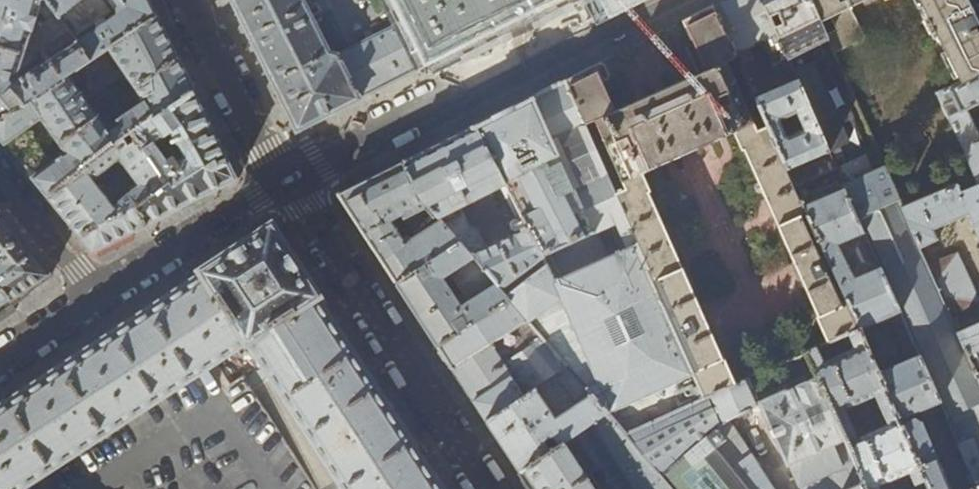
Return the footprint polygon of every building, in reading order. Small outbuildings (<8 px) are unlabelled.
[(33,28),(42,0),(0,0),(0,46),(25,54),(33,28)] [(52,7),(69,32),(73,38),(109,12),(101,0),(46,0),(52,7)] [(109,1),(117,13),(117,15),(77,43),(90,60),(156,16),(148,0),(110,0),(109,1)] [(244,28),(296,131),(361,99),(427,66),(404,21),(338,54),(329,52),(303,0),(230,0),(244,28)] [(404,21),(427,66),(429,65),(428,63),(450,52),(537,9),(538,10),(559,0),(393,0),(404,21)] [(714,6),(741,67),(756,61),(750,47),(761,42),(770,62),(786,55),(761,0),(725,0),(714,6)] [(786,55),(797,81),(837,170),(858,218),(898,200),(876,149),(867,153),(819,43),(828,39),(811,0),(761,0),(786,55)] [(828,39),(835,55),(870,39),(866,29),(863,31),(853,9),(871,0),(811,0),(828,39)] [(964,84),(978,76),(978,0),(922,0),(964,84)] [(741,67),(714,6),(682,21),(706,71),(695,76),(615,112),(601,82),(607,79),(609,75),(606,70),(604,65),(600,63),(565,81),(638,245),(649,270),(645,271),(703,400),(742,382),(739,375),(733,378),(724,359),(723,360),(649,193),(652,192),(642,173),(733,133),(742,152),(743,151),(817,318),(816,318),(824,337),(818,339),(821,347),(858,330),(795,188),(755,99),(741,67)] [(33,28),(25,54),(32,56),(44,49),(69,32),(52,7),(47,11),(51,17),(33,28)] [(193,90),(192,88),(177,57),(174,52),(156,16),(90,60),(0,119),(0,137),(19,160),(48,195),(130,132),(193,90)] [(73,38),(69,32),(44,49),(50,59),(30,73),(28,69),(32,56),(25,54),(0,46),(0,119),(90,60),(77,43),(73,38)] [(181,55),(177,57),(192,88),(197,86),(181,55)] [(964,84),(940,96),(963,148),(978,139),(978,130),(977,131),(966,110),(978,104),(978,76),(964,84)] [(541,93),(532,97),(592,234),(542,256),(546,265),(547,264),(554,281),(615,255),(603,230),(617,224),(628,250),(638,245),(565,81),(541,93)] [(797,81),(755,99),(795,188),(837,170),(797,81)] [(237,178),(193,90),(130,132),(169,182),(138,207),(146,224),(193,200),(237,178)] [(484,121),(475,125),(505,184),(526,225),(542,256),(592,234),(532,97),(484,121)] [(415,155),(402,162),(418,195),(458,242),(505,297),(546,265),(542,256),(526,225),(519,228),(521,233),(486,249),(477,232),(470,229),(459,209),(505,184),(475,125),(415,155)] [(138,228),(146,224),(138,207),(169,182),(130,132),(48,195),(90,246),(93,250),(106,244),(129,232),(138,228)] [(963,148),(975,176),(978,185),(978,139),(963,148)] [(418,195),(402,162),(370,178),(338,194),(367,239),(396,283),(419,268),(427,263),(458,242),(418,195)] [(795,188),(858,330),(858,331),(889,317),(910,361),(878,375),(929,488),(950,488),(915,413),(940,402),(858,218),(837,170),(795,188)] [(969,215),(978,238),(978,185),(975,176),(969,179),(972,186),(964,190),(961,182),(902,208),(920,248),(938,241),(933,230),(969,215)] [(902,208),(898,200),(858,218),(940,402),(977,485),(978,488),(978,383),(958,334),(950,316),(928,267),(920,248),(902,208)] [(12,303),(31,289),(51,275),(41,262),(0,213),(0,287),(12,303)] [(431,466),(320,298),(323,296),(272,220),(196,270),(199,273),(69,358),(0,404),(0,488),(23,488),(248,343),(343,488),(445,488),(431,466)] [(129,232),(106,244),(108,249),(132,237),(129,232)] [(458,242),(427,263),(433,273),(424,278),(419,268),(396,283),(416,313),(438,346),(460,332),(453,322),(461,317),(468,326),(508,300),(505,297),(458,242)] [(638,245),(628,250),(615,255),(554,281),(547,264),(546,265),(505,297),(508,300),(468,326),(460,332),(438,346),(445,357),(452,369),(491,344),(503,337),(527,321),(608,412),(627,435),(703,400),(645,271),(649,270),(638,245)] [(957,254),(928,267),(950,316),(978,304),(957,254)] [(12,303),(0,287),(0,312),(12,303)] [(500,358),(491,344),(452,369),(456,375),(474,402),(485,418),(490,427),(519,471),(608,412),(527,321),(503,337),(511,351),(500,358)] [(958,334),(978,383),(978,325),(958,334)] [(878,375),(858,331),(858,330),(821,347),(804,355),(864,488),(889,488),(886,481),(909,470),(917,488),(929,488),(878,375)] [(749,488),(771,488),(727,422),(727,421),(759,406),(787,465),(789,464),(800,488),(864,488),(804,355),(789,361),(801,384),(776,396),(765,372),(742,382),(703,400),(627,435),(661,476),(708,437),(749,488)] [(661,476),(627,435),(608,412),(519,471),(531,488),(600,488),(591,475),(600,468),(614,488),(671,488),(661,476)] [(661,476),(671,488),(749,488),(708,437),(661,476)]
